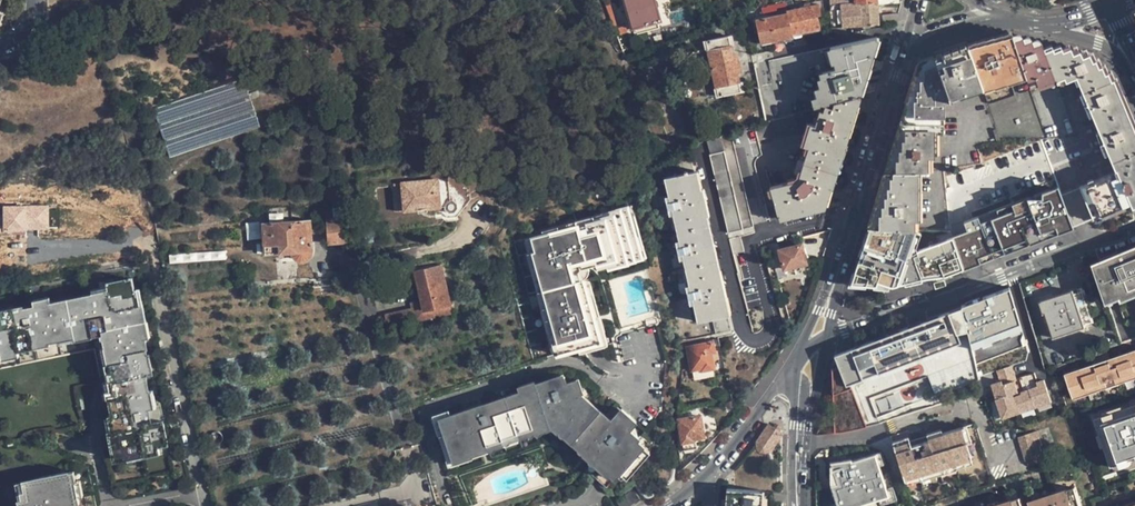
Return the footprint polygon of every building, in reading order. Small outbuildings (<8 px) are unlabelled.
[(655,0),(626,0),(633,27),(660,19),(655,0)] [(863,23),(862,2),(855,3),(855,0),(830,0),(831,4),(842,3),(845,25),(863,23)] [(900,0),(855,0),(855,3),(862,2),(863,23),(880,22),(878,2),(900,0)] [(612,3),(607,5),(615,27),(620,26),(612,3)] [(818,3),(788,10),(788,13),(793,33),(820,27),(817,15),(821,14),(818,3)] [(763,41),(793,35),(793,33),(788,13),(758,19),(763,41)] [(1012,34),(968,46),(982,86),(991,82),(992,83),(1007,79),(1026,72),(1012,34)] [(1042,42),(1012,34),(1026,72),(1031,87),(1035,85),(1056,79),(1044,48),(1042,42)] [(714,89),(716,97),(740,92),(728,36),(704,41),(705,49),(707,50),(715,89),(714,89)] [(817,97),(819,106),(825,105),(835,102),(859,95),(860,94),(877,36),(831,47),(835,68),(823,71),(825,77),(821,77),(824,86),(819,87),(821,96),(817,97)] [(942,99),(982,86),(968,46),(920,62),(921,70),(918,71),(918,80),(915,80),(915,88),(912,89),(913,99),(909,99),(910,109),(906,109),(906,118),(903,119),(903,129),(899,130),(900,139),(897,140),(898,149),(893,149),(894,159),(891,159),(892,167),(888,168),(889,178),(885,178),(886,188),(883,188),(883,196),(880,196),(880,205),(877,205),(877,215),(874,215),(874,227),(916,228),(917,169),(931,170),(931,131),(937,131),(937,111),(942,110),(942,99)] [(1080,186),(1093,217),(1130,202),(1132,206),(1134,205),(1134,134),(1112,79),(1110,79),(1107,71),(1104,72),(1101,65),(1097,66),(1095,59),(1090,60),(1087,53),(1082,56),(1079,51),(1072,53),(1070,48),(1062,51),(1061,47),(1053,49),(1051,46),(1044,48),(1056,79),(1064,76),(1066,79),(1076,76),(1118,175),(1111,179),(1109,174),(1080,186)] [(171,154),(262,127),(247,78),(156,105),(171,154)] [(1046,130),(1032,88),(989,102),(1003,145),(1046,130)] [(833,107),(825,105),(824,111),(821,110),(816,126),(813,124),(804,152),(807,153),(799,181),(772,188),(781,219),(824,207),(830,186),(831,186),(832,184),(859,95),(835,102),(833,107)] [(799,130),(797,113),(767,122),(756,126),(760,141),(799,130)] [(754,226),(733,133),(720,136),(707,140),(729,232),(754,226)] [(732,330),(691,156),(676,160),(679,175),(666,178),(671,202),(668,202),(669,209),(672,209),(681,248),(678,248),(680,255),(683,254),(691,291),(688,292),(690,300),(693,299),(698,321),(714,317),(718,333),(732,330)] [(452,199),(449,178),(393,185),(397,213),(446,206),(446,208),(451,211),(456,211),(460,207),(459,202),(455,198),(452,199)] [(967,230),(952,236),(955,246),(971,239),(980,263),(1074,227),(1073,225),(1061,193),(1058,185),(1035,194),(1036,196),(1028,196),(964,221),(967,230)] [(1080,186),(1061,193),(1073,225),(1093,217),(1080,186)] [(646,255),(629,200),(598,210),(598,212),(590,214),(591,217),(583,220),(584,222),(547,233),(546,230),(521,237),(525,251),(523,252),(554,353),(578,345),(599,339),(583,284),(577,265),(594,260),(596,266),(605,264),(606,267),(646,255)] [(49,205),(0,206),(0,225),(1,225),(6,231),(27,230),(27,227),(50,226),(49,205)] [(334,216),(327,216),(328,242),(347,241),(345,207),(333,207),(334,216)] [(545,227),(546,230),(547,233),(584,222),(583,220),(591,217),(590,214),(590,213),(545,227)] [(249,239),(262,237),(261,220),(247,222),(249,239)] [(313,247),(312,243),(311,221),(263,224),(265,252),(293,250),(294,254),(296,257),(300,259),(303,259),(307,258),(310,256),(311,253),(313,247)] [(885,229),(868,228),(865,237),(868,238),(863,254),(860,253),(859,256),(862,257),(859,266),(855,265),(851,279),(860,282),(859,285),(875,286),(876,282),(891,287),(926,278),(944,276),(943,272),(962,265),(956,249),(955,246),(952,236),(918,249),(916,253),(917,254),(912,256),(913,257),(911,258),(906,256),(915,230),(897,229),(897,230),(884,229),(885,229)] [(741,236),(731,239),(734,253),(745,250),(741,236)] [(807,263),(803,245),(781,250),(785,268),(807,263)] [(1093,265),(1105,300),(1122,294),(1124,299),(1134,295),(1134,249),(1093,265)] [(440,266),(413,272),(419,299),(421,310),(448,304),(440,266)] [(0,313),(0,351),(1,351),(2,357),(20,353),(19,347),(43,342),(43,343),(51,342),(60,340),(102,331),(103,337),(104,340),(109,340),(110,348),(108,349),(111,368),(112,372),(116,372),(117,379),(106,382),(110,398),(113,414),(116,428),(111,429),(110,429),(116,456),(127,454),(126,451),(158,445),(158,441),(169,438),(165,418),(152,420),(150,407),(152,406),(152,403),(149,390),(145,374),(153,371),(150,354),(147,355),(145,347),(147,346),(146,338),(142,321),(139,311),(135,289),(129,290),(127,279),(109,283),(109,285),(111,292),(94,295),(52,304),(52,302),(35,305),(35,308),(32,308),(25,310),(25,308),(0,313)] [(607,342),(589,282),(583,284),(599,339),(578,345),(579,351),(607,342)] [(93,289),(94,295),(111,292),(109,285),(94,289),(93,289)] [(141,288),(135,289),(139,311),(142,321),(147,319),(141,288)] [(1043,302),(1046,311),(1055,336),(1085,326),(1084,324),(1095,320),(1084,288),(1043,302)] [(1013,292),(839,345),(862,419),(983,383),(972,345),(1021,330),(1033,370),(1046,366),(1029,310),(1020,313),(1013,292)] [(1122,294),(1105,300),(1107,305),(1124,299),(1122,294)] [(421,310),(419,299),(408,301),(409,308),(412,320),(450,312),(448,304),(421,310)] [(409,308),(382,314),(385,326),(412,320),(409,308)] [(148,324),(147,319),(142,321),(146,338),(150,337),(148,324)] [(61,345),(103,337),(102,331),(60,340),(61,345)] [(716,352),(714,341),(687,346),(692,370),(702,368),(702,371),(715,368),(712,353),(716,352)] [(52,347),(51,342),(43,343),(43,342),(19,347),(20,353),(52,347)] [(1126,351),(1128,356),(1079,373),(1078,368),(1064,373),(1070,391),(1079,388),(1080,392),(1095,388),(1096,392),(1108,388),(1107,383),(1114,380),(1116,385),(1129,380),(1128,376),(1134,373),(1134,348),(1126,351)] [(1104,353),(1103,348),(1082,356),(1084,360),(1104,353)] [(107,373),(112,372),(111,368),(108,349),(102,350),(107,373)] [(1078,367),(1078,368),(1079,373),(1128,356),(1126,351),(1078,367)] [(1012,364),(999,368),(1002,379),(1003,383),(1015,379),(1016,379),(1012,364)] [(1018,390),(1015,379),(1003,383),(1002,379),(993,382),(998,397),(997,397),(1004,416),(1020,411),(1051,401),(1044,378),(1038,380),(1035,371),(1020,376),(1024,390),(1021,390),(1022,392),(1014,395),(1013,392),(1018,390)] [(536,386),(439,417),(451,455),(469,449),(469,448),(477,445),(476,441),(485,439),(486,442),(501,438),(501,436),(532,426),(532,427),(552,421),(560,428),(561,426),(586,449),(587,448),(593,453),(591,455),(610,473),(613,470),(617,474),(619,472),(625,478),(648,453),(635,441),(634,443),(624,434),(631,427),(618,414),(611,422),(580,394),(578,395),(573,381),(560,385),(558,376),(536,383),(536,386)] [(1073,400),(1096,392),(1095,388),(1080,392),(1079,388),(1070,391),(1073,400)] [(154,389),(149,390),(152,403),(152,406),(157,405),(157,399),(154,389)] [(162,404),(157,405),(152,406),(150,407),(152,420),(165,418),(163,412),(162,404)] [(1093,413),(1091,405),(1079,410),(1084,427),(1095,424),(1104,452),(1125,446),(1117,416),(1107,418),(1104,410),(1093,413)] [(693,438),(704,435),(700,416),(680,420),(684,442),(693,441),(693,438)] [(894,444),(915,505),(921,505),(996,481),(976,421),(927,437),(928,440),(912,445),(909,440),(894,444)] [(771,449),(782,435),(782,434),(770,425),(758,441),(757,446),(759,449),(763,452),(765,453),(768,452),(771,449)] [(1032,430),(1035,437),(1042,435),(1039,428),(1032,430)] [(1040,453),(1035,437),(1032,430),(1020,434),(1027,457),(1040,453)] [(159,450),(158,445),(126,451),(127,454),(127,457),(159,450)] [(849,481),(849,478),(848,464),(848,461),(846,460),(845,453),(827,454),(827,462),(822,463),(822,464),(820,464),(820,474),(823,474),(824,482),(849,481)] [(856,463),(848,464),(849,478),(856,477),(856,463)] [(70,468),(29,477),(23,478),(25,488),(21,489),(23,497),(19,497),(21,505),(20,505),(73,505),(72,501),(76,500),(75,494),(80,493),(77,478),(72,478),(70,468)] [(16,480),(19,497),(23,497),(21,489),(25,488),(23,478),(16,480)] [(1076,487),(1054,494),(1043,497),(1029,502),(1030,505),(1082,505),(1076,487)] [(759,491),(727,490),(726,505),(758,505),(759,491)] [(1020,497),(999,504),(993,505),(1023,505),(1020,497)]
